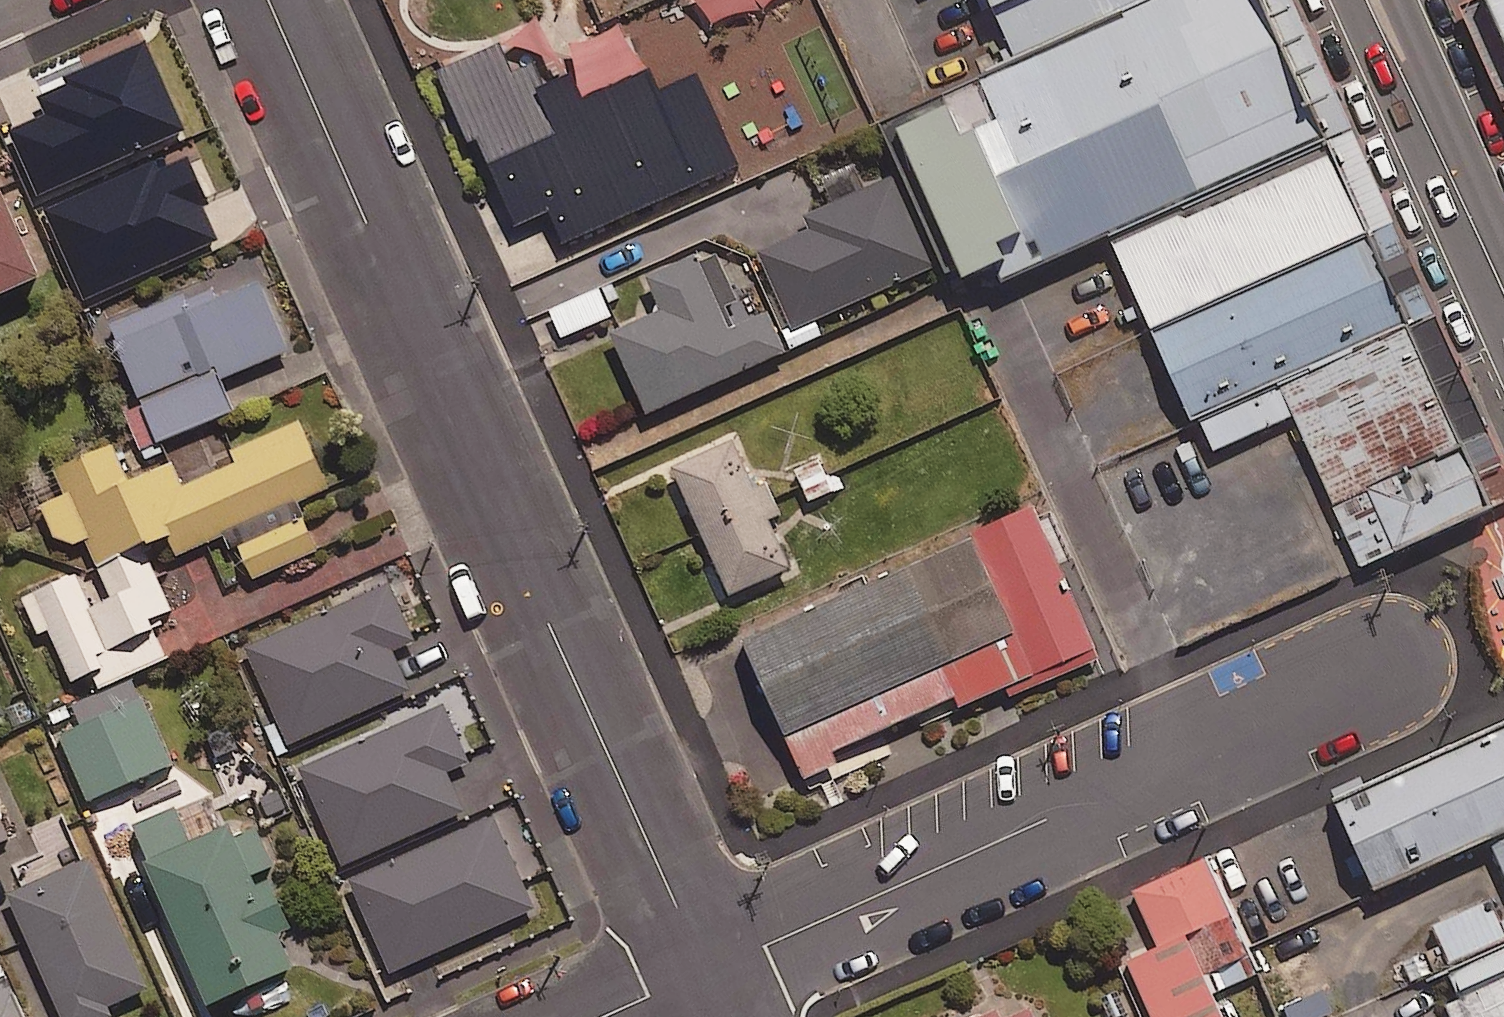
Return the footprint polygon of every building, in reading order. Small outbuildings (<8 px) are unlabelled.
[(1256,0),(1155,0),(1010,66),(973,82),(991,123),(956,139),(942,109),(886,134),(955,286),(988,271),(995,287),(1103,238),(1320,141),(1256,0)] [(1010,66),(1155,0),(980,0),(1010,66)] [(1503,61),(1503,0),(1476,0),(1503,61)] [(727,52),(555,52),(555,111),(506,111),(505,135),(470,136),(470,170),(727,170),(727,52)] [(84,152),(78,138),(26,161),(84,288),(193,239),(142,127),(84,152)] [(1365,239),(1320,141),(1103,238),(1147,335),(1365,239)] [(0,176),(0,289),(42,271),(0,176)] [(935,265),(893,178),(808,218),(811,224),(758,250),(797,331),(935,265)] [(1406,330),(1365,239),(1147,335),(1188,427),(1274,389),(1406,330)] [(698,250),(646,273),(661,307),(612,328),(647,409),(787,348),(769,308),(731,324),(698,250)] [(288,346),(259,277),(115,338),(157,438),(232,407),(219,376),(288,346)] [(610,316),(598,289),(550,311),(562,338),(610,316)] [(1488,513),(1406,330),(1274,389),(1357,572),(1488,513)] [(326,484),(298,420),(234,449),(239,460),(181,486),(171,462),(127,482),(111,445),(56,470),(111,593),(93,601),(77,567),(28,589),(71,685),(90,676),(97,690),(172,657),(154,617),(173,608),(144,542),(169,531),(177,550),(326,484)] [(733,437),(673,463),(730,591),(790,565),(733,437)] [(1033,507),(745,634),(807,772),(839,757),(835,748),(957,694),(961,702),(1094,643),(1033,507)] [(305,513),(240,543),(255,575),(320,545),(305,513)] [(295,611),(231,641),(256,692),(320,662),(295,611)] [(142,696),(60,733),(89,797),(172,760),(142,696)] [(1336,796),(1376,886),(1492,835),(1503,829),(1503,721),(1336,796)] [(453,763),(341,813),(384,909),(495,859),(453,763)] [(0,819),(0,842),(9,838),(0,819)] [(230,821),(144,859),(208,1002),(293,964),(278,930),(292,924),(270,874),(256,880),(230,821)] [(1492,835),(1503,863),(1503,829),(1492,835)] [(7,890),(64,1016),(101,1016),(112,1012),(109,1004),(149,985),(89,853),(7,890)] [(1204,863),(1133,893),(1157,949),(1125,962),(1148,1016),(1220,1016),(1201,973),(1244,955),(1204,863)] [(1450,968),(1472,1016),(1503,1016),(1503,942),(1450,968)] [(304,980),(262,1000),(270,1016),(277,1016),(314,1000),(304,980)] [(9,984),(0,988),(0,1016),(25,1016),(9,984)] [(1331,985),(1299,999),(1307,1016),(1335,1016),(1343,1014),(1331,985)] [(1030,1005),(1003,1016),(1035,1016),(1030,1005)] [(975,1016),(1003,1016),(999,1006),(975,1016)]
